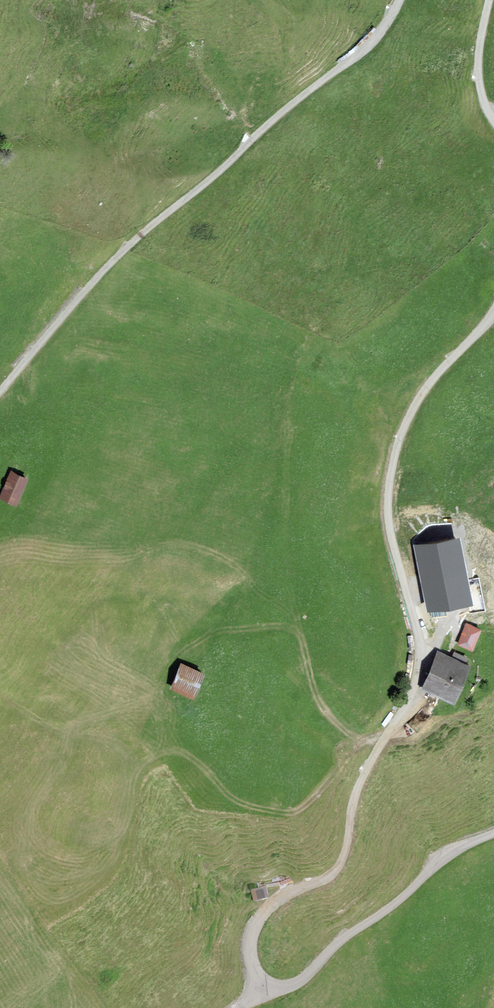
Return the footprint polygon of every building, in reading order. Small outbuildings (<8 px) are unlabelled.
[(16,503),(29,474),(11,466),(0,492),(0,496),(16,503)] [(457,542),(418,550),(431,613),(470,605),(457,542)] [(486,618),(467,609),(453,641),(472,649),(486,618)] [(468,660),(437,647),(420,691),(451,703),(468,660)] [(206,674),(178,659),(163,687),(191,702),(206,674)] [(252,888),(252,899),(268,899),(268,887),(252,888)]
